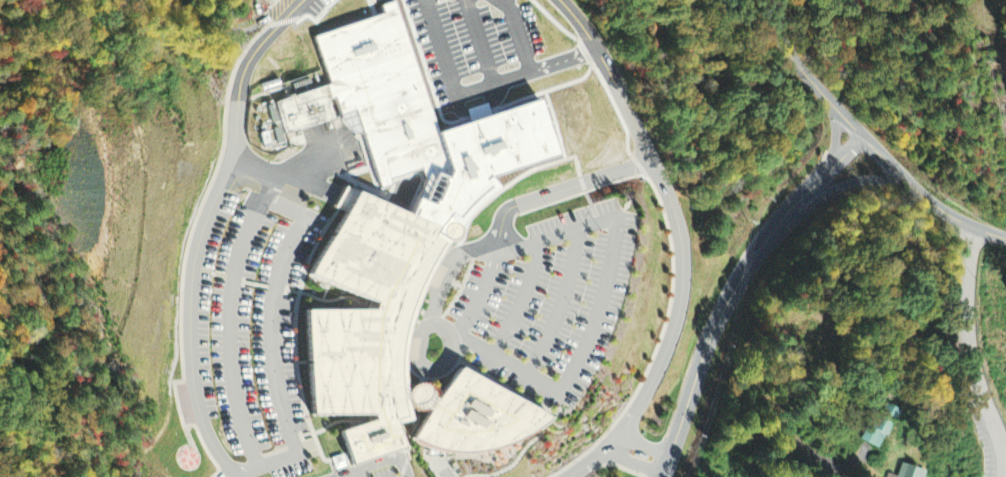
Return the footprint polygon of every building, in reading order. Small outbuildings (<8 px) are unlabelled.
[(378,2),(384,0),(398,0),(440,133),(539,99),(562,159),(443,198),(438,200),(432,202),(429,191),(423,192),(416,176),(380,188),(355,112),(337,114),(312,33),(382,13),(378,2)] [(440,230),(345,186),(337,206),(347,211),(323,273),(377,300),(376,308),(321,309),(319,414),(376,413),(376,420),(345,430),(355,464),(412,445),(403,422),(418,419),(414,402),(416,405),(420,408),(425,410),(429,410),(433,408),(436,409),(420,436),(432,442),(441,446),(454,450),(464,451),(475,451),(487,450),(500,447),(510,442),(520,436),(531,430),(537,424),(543,418),(460,368),(442,398),(440,397),(439,392),(437,388),(433,384),(427,383),(422,384),(417,387),(414,390),(413,394),(410,366),(409,355),(410,340),(411,322),(415,304),(421,286),(426,272),(442,242),(439,240),(441,236),(445,238),(448,238),(452,237),(455,233),(455,229),(454,226),(451,223),(447,222),(445,223),(442,224),(440,228),(440,230)] [(438,200),(445,223),(447,222),(451,223),(443,198),(438,200)] [(407,362),(419,362),(420,340),(408,339),(407,362)] [(867,427),(860,442),(880,450),(898,410),(884,404),(873,429),(867,427)] [(924,472),(903,465),(898,476),(922,476),(924,472)]
